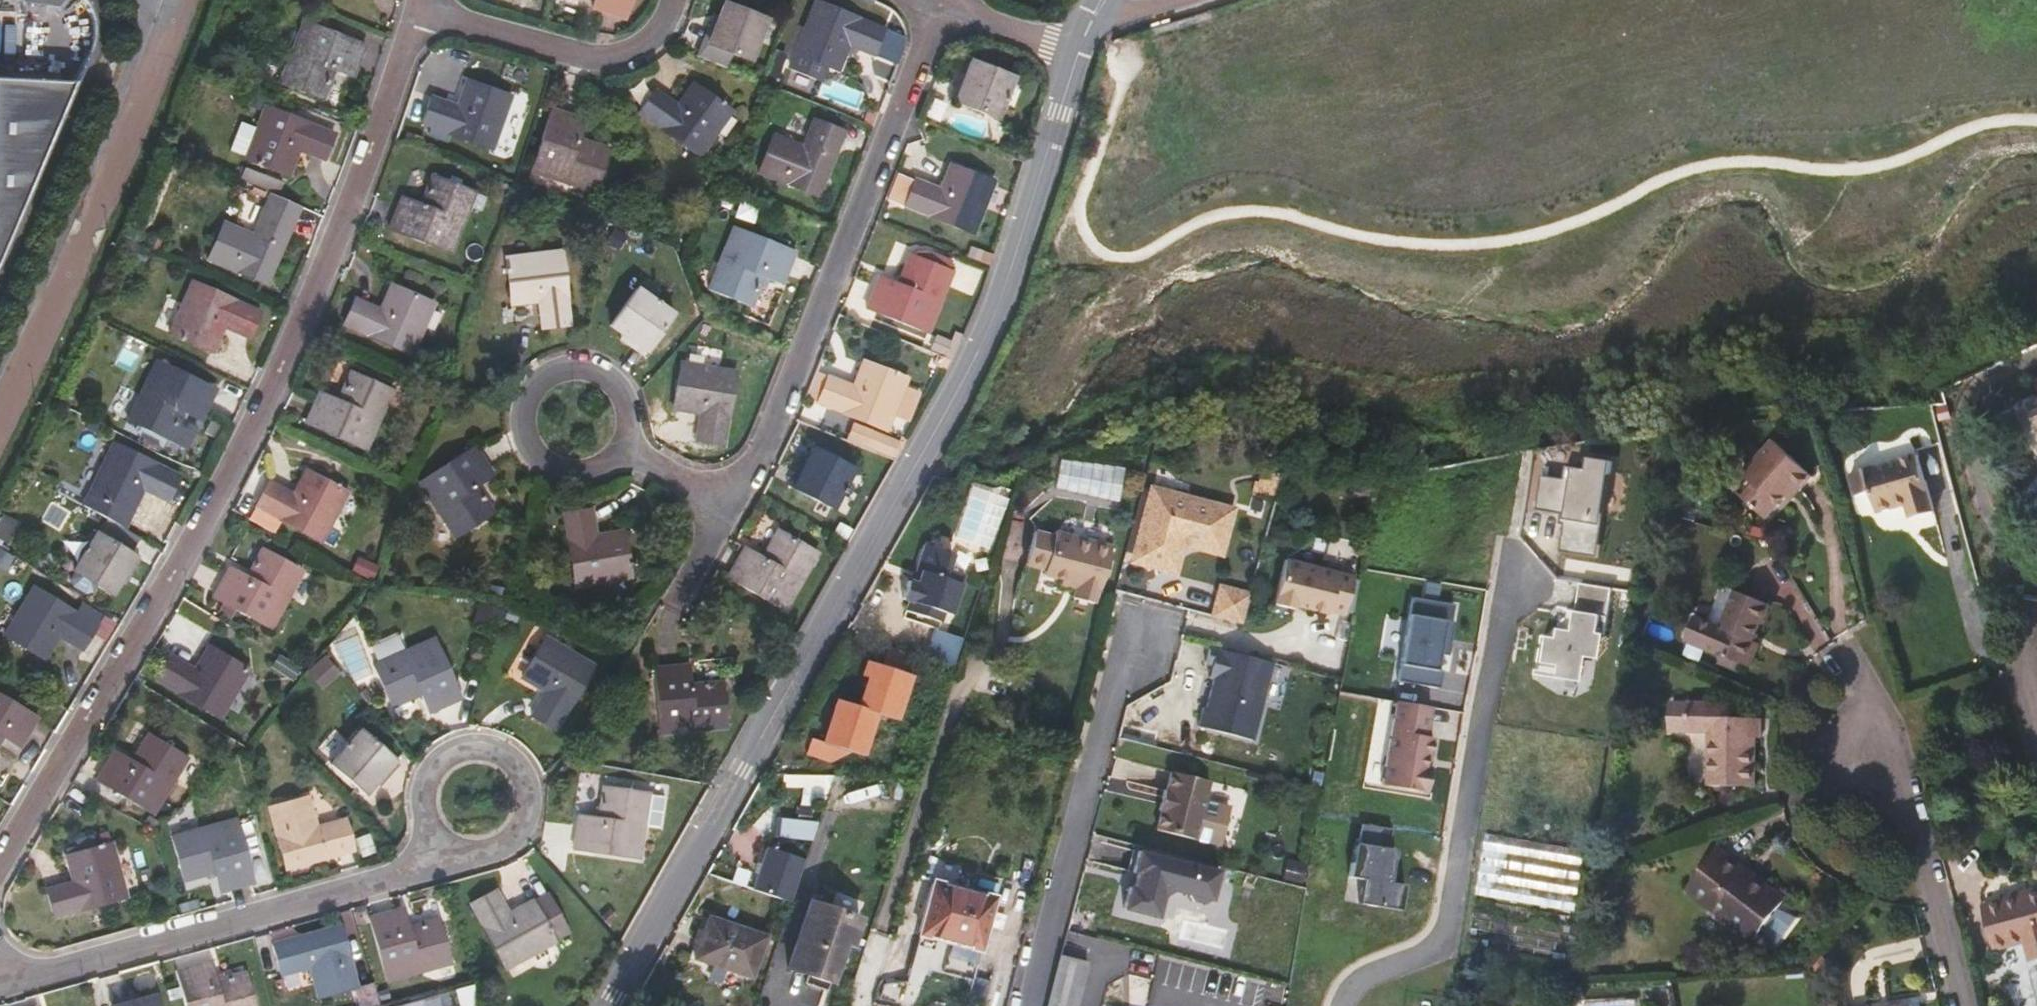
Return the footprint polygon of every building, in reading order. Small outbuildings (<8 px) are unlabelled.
[(592,10),(626,21),(633,0),(595,0),(592,10)] [(884,31),(815,3),(795,54),(790,68),(820,80),(826,66),(838,71),(847,48),(873,58),(884,31)] [(719,18),(708,45),(750,62),(766,21),(724,4),(719,18)] [(702,42),(708,45),(719,18),(713,15),(702,42)] [(368,45),(304,21),(280,84),(323,102),(335,73),(354,80),(368,45)] [(884,31),(873,58),(897,67),(903,52),(904,43),(904,38),(884,31)] [(1013,80),(971,63),(955,103),(997,120),(1013,80)] [(510,98),(466,83),(458,105),(433,97),(422,124),(492,149),(510,98)] [(731,113),(693,86),(678,106),(656,90),(639,114),(700,158),(731,113)] [(335,135),(265,108),(246,159),(288,175),(298,152),(324,163),(335,135)] [(586,120),(551,109),(531,173),(595,194),(609,150),(579,140),(586,120)] [(72,115),(5,111),(0,111),(0,261),(72,115)] [(845,132),(814,120),(804,147),(775,135),(759,176),(818,200),(845,132)] [(993,184),(951,167),(941,190),(915,180),(904,207),(973,235),(993,184)] [(281,186),(244,171),(239,183),(276,198),(281,186)] [(476,192),(432,176),(421,205),(401,197),(388,230),(450,255),(476,192)] [(296,224),(264,210),(253,233),(225,222),(208,261),(268,287),(296,224)] [(797,254),(734,228),(709,291),(752,309),(764,279),(784,287),(797,254)] [(570,327),(561,253),(507,260),(512,306),(538,303),(541,330),(570,327)] [(953,274),(909,256),(897,285),(878,278),(865,310),(927,336),(953,274)] [(260,313),(192,282),(170,333),(213,353),(224,329),(248,340),(260,313)] [(433,307),(390,288),(381,310),(356,299),(344,326),(411,356),(433,307)] [(623,336),(646,353),(673,316),(637,291),(611,328),(623,336)] [(642,359),(646,353),(623,336),(619,341),(642,359)] [(218,390),(156,359),(126,422),(169,443),(183,415),(202,424),(218,390)] [(906,382),(862,365),(853,386),(829,377),(818,405),(886,432),(906,382)] [(735,374),(683,366),(675,410),(699,415),(695,442),(723,446),(735,374)] [(393,391),(351,373),(339,402),(318,393),(304,425),(366,453),(393,391)] [(2029,404),(2036,423),(2036,401),(2029,404)] [(873,433),(854,426),(848,442),(867,449),(873,433)] [(1409,431),(1410,441),(1424,440),(1423,432),(1409,431)] [(898,443),(873,433),(867,449),(891,459),(898,443)] [(125,530),(143,492),(146,487),(154,491),(152,496),(167,503),(180,477),(113,445),(90,494),(106,503),(99,516),(125,530)] [(1757,491),(1746,503),(1765,521),(1785,500),(1789,503),(1811,480),(1774,445),(1742,477),(1749,483),(1757,491)] [(495,477),(475,446),(418,484),(455,541),(494,515),(477,489),(495,477)] [(853,471),(813,451),(793,490),(833,510),(853,471)] [(1918,457),(1852,476),(1859,499),(1871,496),(1877,517),(1908,508),(1912,520),(1934,513),(1918,457)] [(787,487),(793,490),(807,463),(801,460),(787,487)] [(1565,481),(1543,478),(1538,512),(1567,517),(1562,549),(1594,554),(1607,476),(1612,477),(1614,464),(1590,460),(1589,472),(1568,468),(1565,481)] [(346,494),(306,473),(294,494),(270,482),(256,508),(321,542),(346,494)] [(1607,476),(1594,554),(1599,555),(1612,477),(1607,476)] [(1757,491),(1749,483),(1737,494),(1746,503),(1757,491)] [(146,487),(143,492),(152,496),(154,491),(146,487)] [(1230,514),(1152,494),(1134,562),(1173,573),(1181,544),(1219,554),(1230,514)] [(598,537),(593,510),(564,515),(576,587),(630,578),(622,534),(598,537)] [(1048,572),(1066,576),(1083,580),(1079,595),(1098,600),(1101,584),(1104,585),(1113,543),(1056,529),(1055,533),(1036,529),(1031,555),(1041,558),(1044,560),(1048,566),(1049,566),(1048,572)] [(818,554),(778,532),(762,559),(744,548),(726,580),(784,613),(818,554)] [(120,583),(136,558),(95,533),(68,578),(68,585),(89,597),(94,596),(99,588),(113,596),(120,583)] [(950,562),(955,548),(931,540),(931,543),(925,545),(921,559),(923,564),(919,577),(910,574),(904,592),(912,595),(908,604),(943,615),(946,606),(953,608),(967,568),(950,562)] [(303,572),(262,551),(247,577),(229,568),(212,599),(271,631),(303,572)] [(1041,558),(1031,555),(1029,561),(1048,566),(1044,560),(1041,558)] [(141,562),(136,558),(120,583),(127,586),(141,562)] [(1354,581),(1285,563),(1274,607),(1294,612),(1295,609),(1328,617),(1328,615),(1344,619),(1354,581)] [(1062,591),(1079,595),(1083,580),(1066,576),(1062,591)] [(1606,637),(1613,590),(1581,585),(1577,613),(1560,626),(1558,640),(1543,638),(1537,677),(1560,681),(1560,676),(1579,679),(1583,652),(1597,654),(1600,636),(1606,637)] [(97,626),(33,588),(5,635),(45,659),(58,639),(81,652),(97,626)] [(1250,597),(1220,589),(1213,619),(1242,626),(1250,597)] [(1723,656),(1742,664),(1749,667),(1759,644),(1754,642),(1761,625),(1762,625),(1770,606),(1737,592),(1722,628),(1695,617),(1685,641),(1723,656)] [(1413,599),(1399,683),(1441,690),(1444,673),(1438,672),(1441,656),(1449,658),(1455,624),(1452,624),(1455,606),(1413,599)] [(953,638),(934,632),(928,654),(957,662),(967,627),(956,625),(953,638)] [(462,702),(435,639),(400,655),(396,646),(369,658),(373,667),(391,710),(420,697),(430,717),(462,702)] [(592,666),(545,639),(522,680),(544,693),(530,716),(555,731),(592,666)] [(909,671),(913,651),(884,644),(879,664),(909,671)] [(1273,665),(1210,649),(1206,666),(1213,667),(1210,679),(1215,680),(1207,710),(1204,709),(1199,729),(1253,742),(1273,665)] [(248,673),(208,650),(195,670),(172,656),(157,681),(220,719),(248,673)] [(1742,664),(1723,656),(1719,664),(1739,672),(1742,664)] [(897,717),(909,671),(879,664),(863,660),(860,676),(866,677),(863,688),(859,707),(833,701),(823,744),(863,754),(873,711),(897,717)] [(692,687),(690,665),(654,669),(660,736),(728,730),(724,683),(692,687)] [(866,677),(860,676),(857,686),(863,688),(866,677)] [(0,694),(0,745),(3,740),(21,751),(41,718),(0,694)] [(1432,709),(1397,703),(1383,787),(1427,794),(1431,770),(1429,769),(1425,769),(1427,758),(1431,759),(1434,740),(1427,739),(1432,709)] [(1688,731),(1689,705),(1672,704),(1671,731),(1688,731)] [(1689,705),(1688,731),(1711,732),(1710,786),(1755,787),(1756,739),(1752,739),(1752,719),(1732,718),(1732,705),(1689,704),(1689,705)] [(1763,719),(1752,719),(1752,739),(1756,739),(1763,739),(1763,719)] [(375,785),(395,762),(360,732),(331,765),(366,796),(375,785)] [(188,759),(149,735),(133,762),(114,751),(95,781),(153,816),(188,759)] [(400,766),(395,762),(375,785),(380,789),(400,766)] [(1163,813),(1158,833),(1195,842),(1221,848),(1230,811),(1205,805),(1210,783),(1173,774),(1168,793),(1166,792),(1161,812),(1163,813)] [(1230,803),(1235,789),(1213,782),(1209,796),(1230,803)] [(649,794),(603,788),(599,819),(577,816),(572,852),(640,861),(649,794)] [(318,826),(310,798),(269,808),(287,872),(353,853),(343,820),(318,826)] [(782,816),(780,835),(815,838),(817,820),(782,816)] [(255,885),(237,820),(171,838),(183,883),(215,874),(220,895),(255,885)] [(1388,850),(1392,830),(1362,825),(1358,845),(1355,844),(1349,878),(1364,881),(1360,905),(1401,911),(1405,886),(1390,884),(1386,883),(1387,876),(1391,876),(1396,851),(1388,850)] [(125,898),(111,845),(67,858),(73,882),(47,889),(55,918),(125,898)] [(763,845),(754,891),(794,899),(803,853),(763,845)] [(1742,872),(1745,867),(1720,849),(1690,886),(1713,904),(1710,909),(1754,943),(1783,903),(1742,872)] [(1221,874),(1140,853),(1126,911),(1159,920),(1165,897),(1174,893),(1191,897),(1195,904),(1207,907),(1214,903),(1221,874)] [(1742,872),(1783,903),(1787,898),(1745,867),(1742,872)] [(924,931),(984,947),(996,898),(936,883),(924,931)] [(1713,904),(1690,886),(1686,891),(1710,909),(1713,904)] [(511,915),(498,891),(471,906),(505,969),(554,943),(570,934),(552,903),(537,911),(532,903),(511,915)] [(2030,957),(2036,955),(2036,891),(2007,899),(2008,903),(1986,909),(1998,950),(2026,943),(2030,957)] [(548,894),(532,903),(537,911),(552,903),(548,894)] [(810,976),(832,984),(845,944),(852,946),(861,919),(810,902),(788,968),(810,976)] [(410,928),(403,908),(368,918),(386,982),(452,964),(440,920),(410,928)] [(766,936),(709,917),(696,959),(753,977),(766,936)] [(357,988),(340,925),(274,944),(283,977),(310,969),(317,998),(357,988)] [(971,1001),(984,947),(924,931),(909,994),(921,997),(928,971),(963,979),(971,1001)] [(1050,1005),(1077,1005),(1088,962),(1063,956),(1050,1005)] [(888,982),(904,985),(909,963),(892,959),(888,982)] [(211,960),(174,970),(184,1005),(256,1005),(247,972),(217,981),(211,960)] [(921,997),(955,1005),(970,1005),(971,1001),(963,979),(928,971),(921,997)] [(2029,973),(2036,1002),(2036,971),(2029,973)] [(832,984),(810,976),(807,984),(829,992),(832,984)] [(357,988),(362,1005),(378,1005),(372,984),(357,988)] [(470,984),(453,989),(457,1005),(475,1005),(470,984)] [(153,996),(116,1005),(155,1005),(153,996)]
